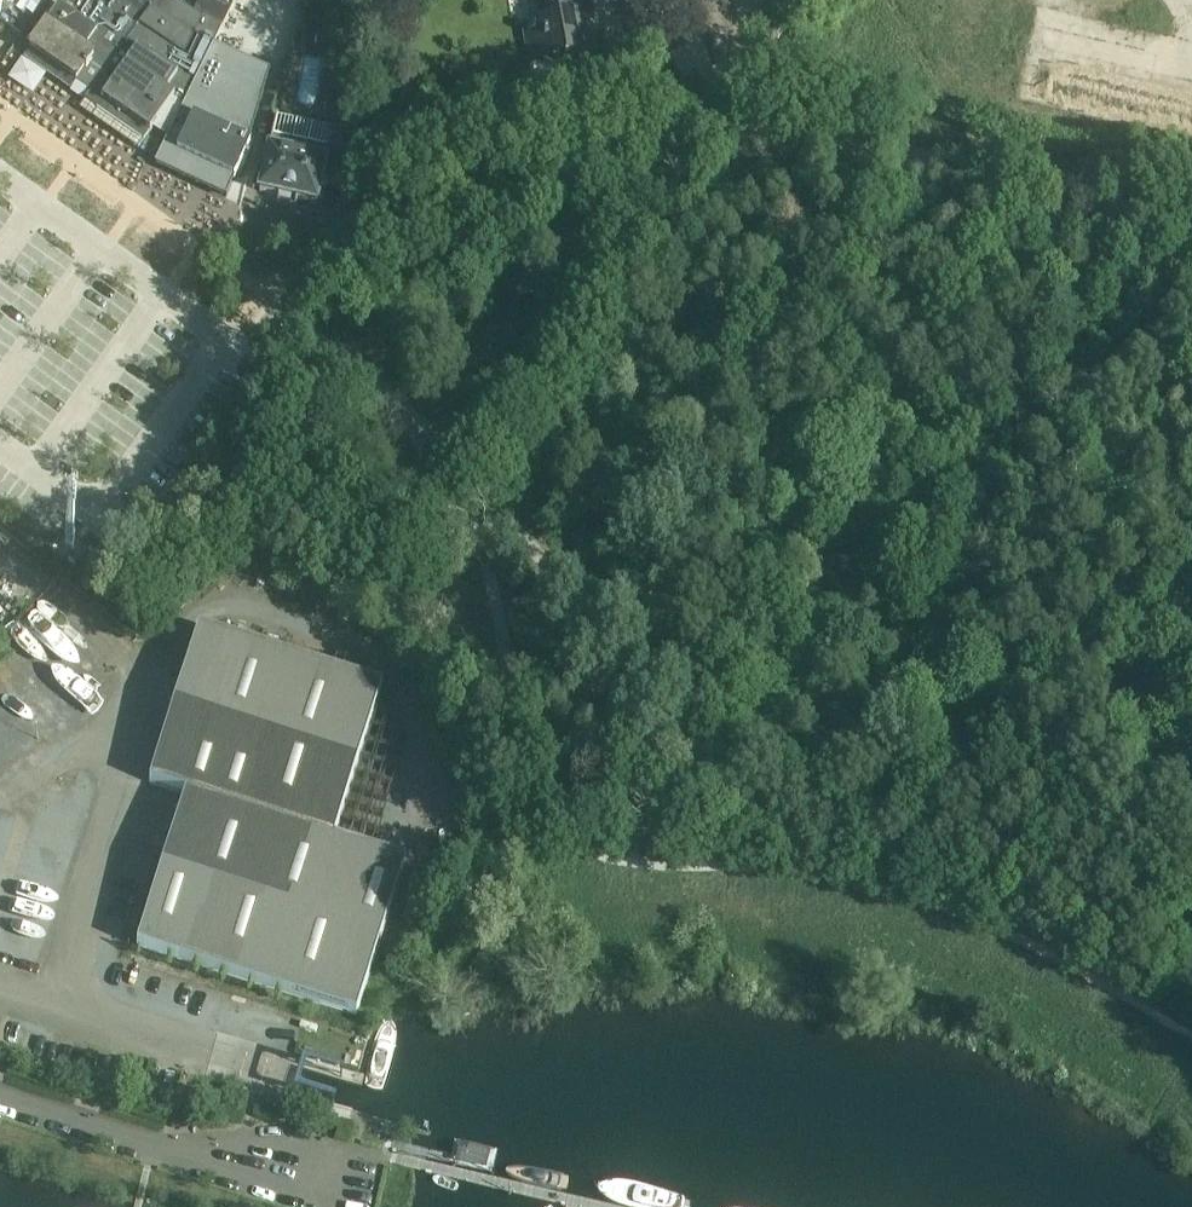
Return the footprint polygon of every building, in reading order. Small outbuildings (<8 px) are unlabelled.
[(5,3),(22,15),(33,0),(7,0),(5,3)] [(116,13),(112,10),(96,0),(46,0),(18,41),(30,50),(24,58),(24,59),(43,71),(70,90),(76,82),(77,83),(85,71),(87,72),(89,68),(101,76),(101,77),(138,28),(159,0),(125,0),(116,13)] [(235,0),(200,0),(194,14),(174,0),(159,0),(138,28),(101,77),(101,76),(84,101),(79,108),(139,150),(144,142),(175,99),(183,105),(201,67),(232,5),(235,0)] [(529,61),(530,60),(530,59),(565,53),(565,58),(595,52),(591,26),(582,27),(577,0),(538,0),(542,20),(522,24),(529,61)] [(210,110),(236,54),(253,16),(232,5),(201,67),(183,105),(155,164),(226,197),(251,144),(249,143),(255,131),(210,110)] [(731,23),(715,28),(726,64),(741,60),(731,23)] [(328,149),(275,138),(279,118),(276,118),(260,191),(317,204),(322,181),(348,187),(350,177),(340,129),(333,127),(328,149)] [(186,795),(168,852),(137,947),(356,1017),(406,863),(334,840),(383,688),(200,629),(150,784),(186,795)] [(456,1136),(456,1135),(451,1161),(494,1172),(501,1145),(456,1136)]
